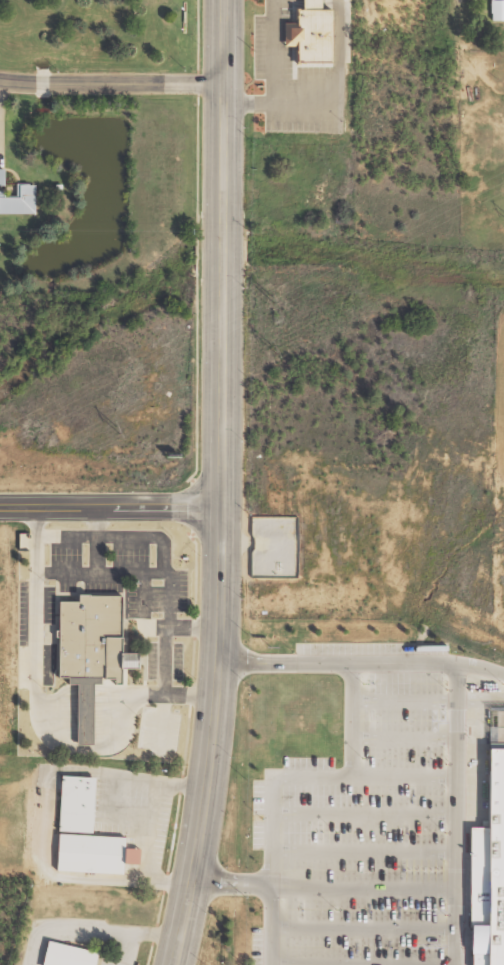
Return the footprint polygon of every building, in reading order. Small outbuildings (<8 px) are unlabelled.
[(298,16),(292,16),(292,26),(279,26),(279,50),(291,50),(291,70),(328,70),(328,17),(317,16),(317,0),(298,0),(298,16)] [(490,20),(503,21),(503,0),(490,0),(490,20)] [(30,221),(31,193),(23,192),(23,190),(10,190),(10,202),(0,202),(0,221),(30,221)] [(60,602),(59,679),(122,680),(122,669),(141,670),(141,654),(123,654),(124,596),(80,596),(80,602),(60,602)] [(481,836),(464,836),(463,964),(503,964),(503,760),(481,760),(481,836)] [(59,834),(106,835),(108,795),(97,794),(97,778),(62,777),(59,834)] [(120,872),(54,870),(56,835),(121,837),(120,872)] [(38,964),(91,964),(93,958),(43,945),(38,964)]
